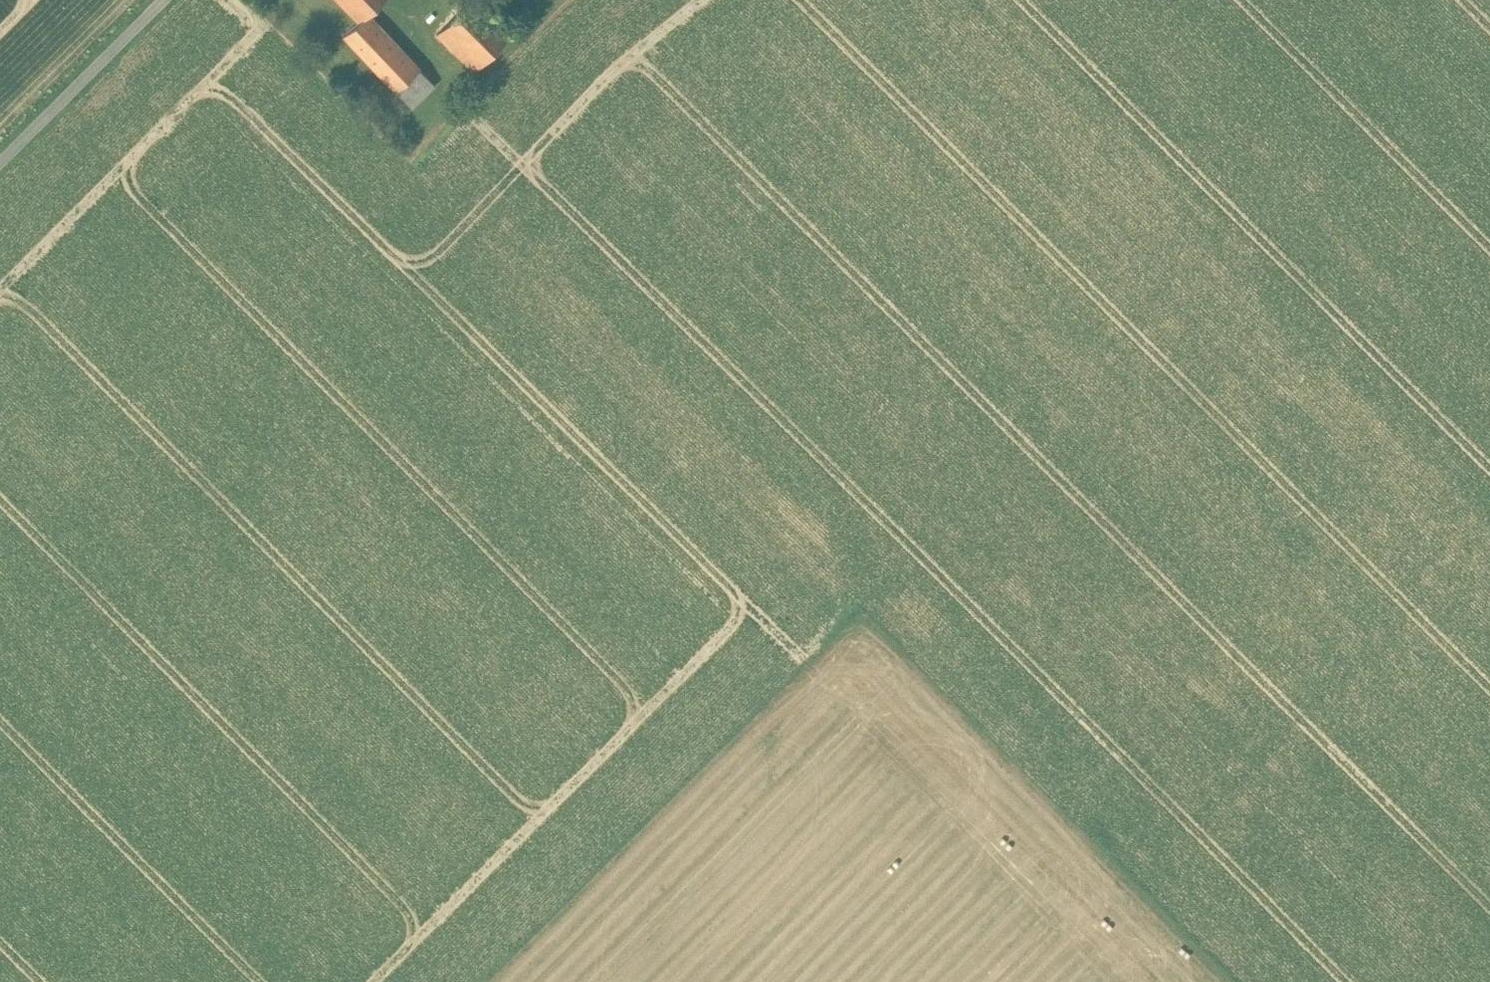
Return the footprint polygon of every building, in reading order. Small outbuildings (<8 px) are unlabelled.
[(359,20),(359,21),(368,12),(381,0),(340,0),(359,20)] [(479,0),(470,0),(437,33),(459,55),(471,67),(474,70),(511,32),(479,0)] [(420,67),(368,12),(359,21),(359,20),(344,34),(396,89),(420,67)] [(471,67),(459,55),(452,61),(465,73),(471,67)] [(436,84),(420,67),(396,89),(413,106),(436,84)]
